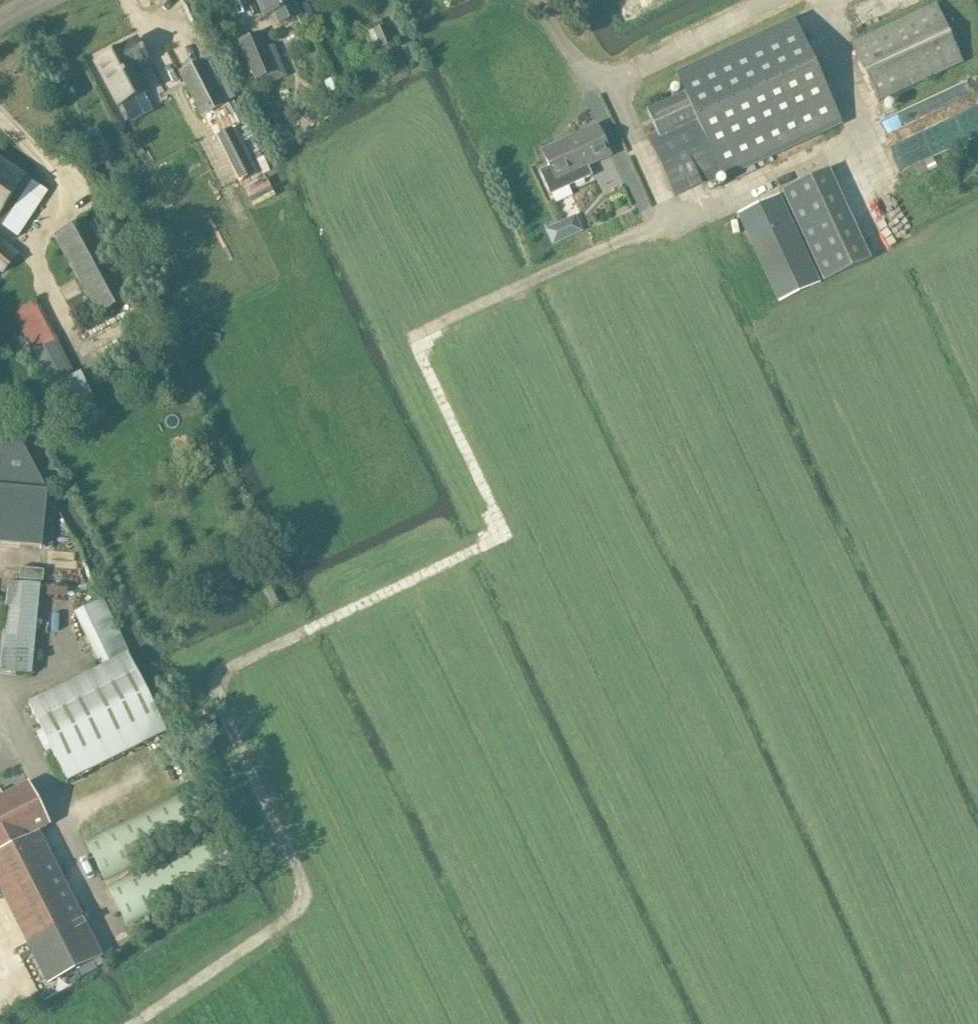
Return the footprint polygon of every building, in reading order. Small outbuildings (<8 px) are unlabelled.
[(264,17),(274,13),(279,24),(299,17),(292,0),(257,0),(264,17)] [(936,4),(852,42),(880,102),(963,63),(936,4)] [(648,139),(675,196),(722,174),(723,176),(839,122),(792,21),(676,75),(685,93),(647,111),(658,134),(648,139)] [(255,81),(276,72),(260,33),(239,41),(255,81)] [(126,46),(95,63),(120,109),(124,106),(146,95),(151,92),(141,74),(144,72),(139,64),(148,60),(137,40),(126,46)] [(180,74),(201,115),(225,103),(204,62),(180,74)] [(337,78),(323,83),(330,100),(344,95),(337,78)] [(256,161),(239,126),(220,135),(237,170),(256,161)] [(597,126),(542,151),(548,166),(539,171),(550,196),(592,176),(587,166),(611,156),(597,126)] [(16,237),(47,190),(0,159),(0,227),(16,237)] [(778,303),(820,283),(779,195),(737,214),(778,303)] [(89,218),(55,236),(91,302),(125,284),(89,218)] [(546,230),(554,247),(572,238),(564,222),(546,230)] [(19,257),(18,252),(0,237),(0,274),(2,276),(19,257)] [(6,443),(9,402),(8,402),(0,384),(0,442),(6,443)] [(42,547),(47,496),(47,492),(23,444),(6,443),(0,442),(0,543),(42,547)] [(127,654),(28,704),(67,782),(166,733),(127,654)] [(48,824),(28,784),(0,798),(0,849),(37,830),(48,824)] [(195,786),(85,842),(105,881),(215,825),(195,786)] [(37,830),(0,849),(0,887),(48,982),(100,956),(37,830)] [(218,832),(108,887),(128,926),(236,871),(218,832)]
